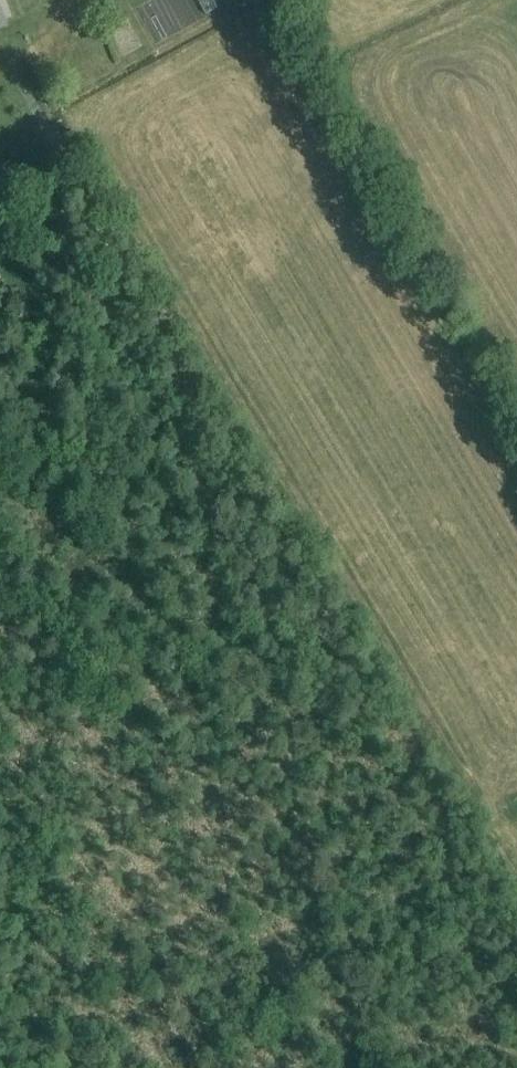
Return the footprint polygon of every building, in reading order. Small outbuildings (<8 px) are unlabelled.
[(9,23),(0,1),(0,27),(9,23)]
